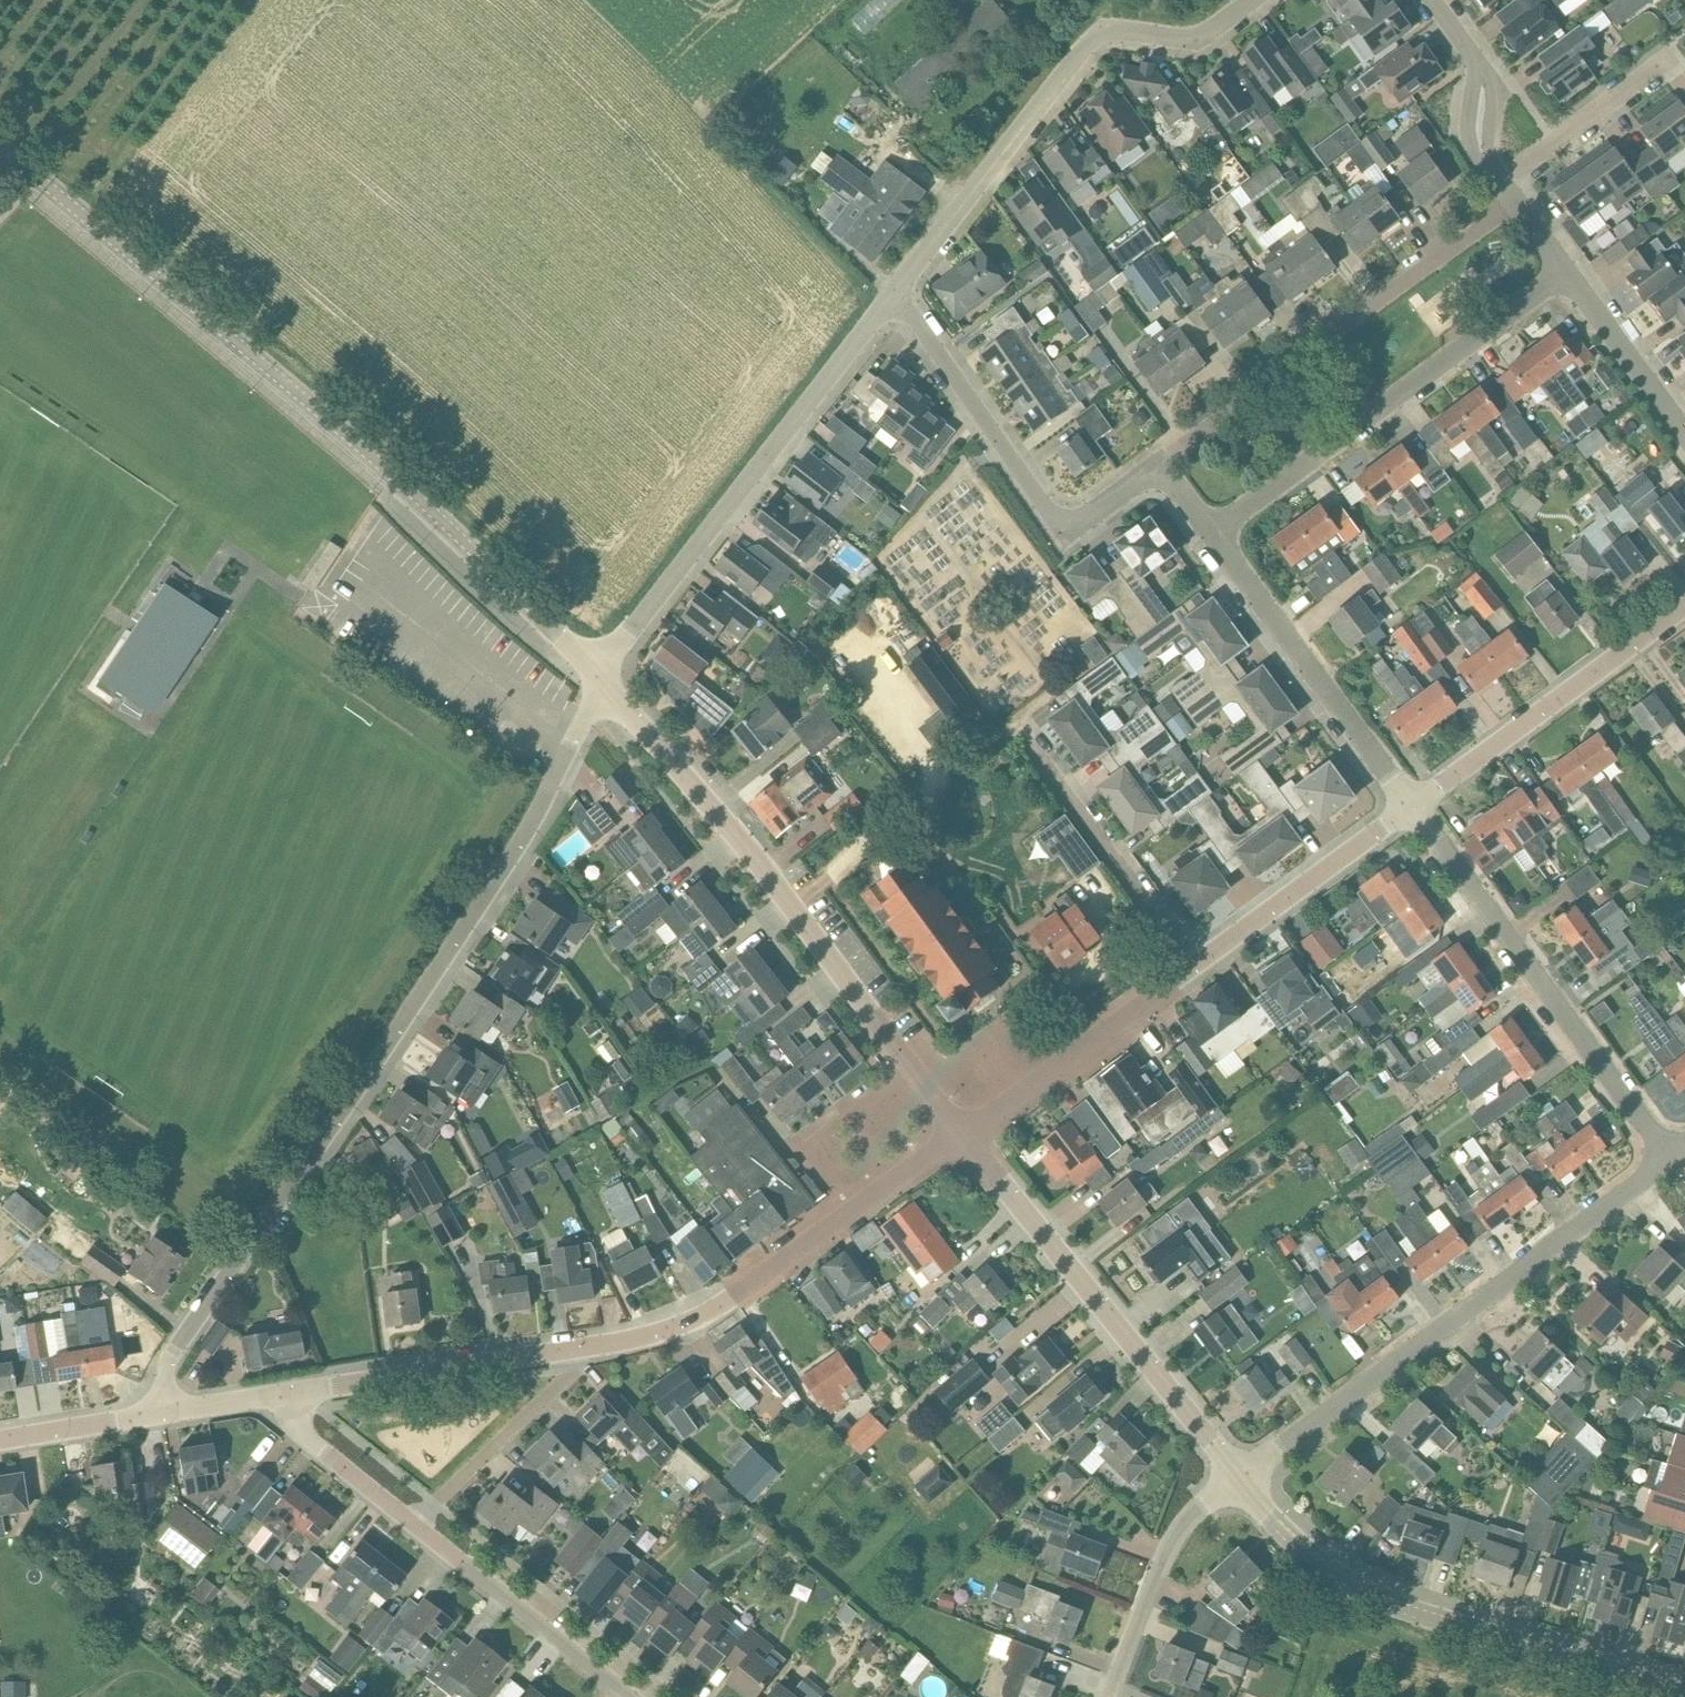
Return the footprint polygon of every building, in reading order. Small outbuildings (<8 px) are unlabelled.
[(862,34),(905,3),(903,0),(872,0),(849,16),(862,34)] [(897,83),(922,112),(1017,28),(992,0),(991,0),(897,83)] [(1375,1),(1374,0),(1329,0),(1328,4),(1334,11),(1343,24),(1375,1)] [(1340,26),(1351,40),(1361,32),(1377,55),(1413,28),(1395,4),(1389,9),(1382,0),(1379,0),(1376,2),(1375,1),(1343,24),(1340,26)] [(1485,8),(1496,0),(1479,0),(1485,8)] [(1503,32),(1507,37),(1506,43),(1509,47),(1512,51),(1518,52),(1521,57),(1560,28),(1550,14),(1559,7),(1555,0),(1517,0),(1528,14),(1503,32)] [(1600,12),(1612,28),(1646,3),(1644,0),(1616,0),(1600,12)] [(1679,11),(1669,18),(1674,25),(1684,18),(1679,11)] [(1581,26),(1539,56),(1550,70),(1541,77),(1544,80),(1542,85),(1549,94),(1553,93),(1560,102),(1595,76),(1584,60),(1598,50),(1581,26)] [(1293,45),(1301,55),(1309,49),(1299,34),(1290,41),(1293,45)] [(1249,52),(1244,56),(1274,97),(1295,82),(1303,93),(1319,81),(1317,78),(1300,55),(1293,45),(1281,53),(1269,37),(1264,41),(1263,41),(1262,41),(1260,41),(1258,42),(1257,42),(1256,43),(1255,44),(1254,45),(1253,45),(1252,47),(1251,48),(1250,49),(1249,50),(1249,52)] [(1408,42),(1359,79),(1368,91),(1384,79),(1401,103),(1444,71),(1426,46),(1416,53),(1408,42)] [(1635,47),(1633,50),(1633,53),(1636,55),(1639,55),(1641,52),(1641,49),(1638,47),(1635,47)] [(1201,106),(1194,96),(1181,78),(1170,86),(1159,71),(1155,70),(1156,67),(1154,65),(1145,64),(1143,65),(1143,68),(1127,66),(1125,80),(1137,97),(1152,100),(1172,127),(1201,106)] [(1208,85),(1202,89),(1228,124),(1252,107),(1262,121),(1274,112),(1255,87),(1245,95),(1227,71),(1221,75),(1216,75),(1209,80),(1208,85)] [(759,95),(750,103),(756,109),(765,101),(759,95)] [(1656,108),(1684,148),(1684,106),(1682,102),(1679,103),(1674,95),(1656,108)] [(1152,133),(1138,114),(1125,96),(1108,109),(1101,99),(1081,114),(1115,160),(1152,133)] [(1638,121),(1644,129),(1642,131),(1659,154),(1646,163),(1665,188),(1678,179),(1666,162),(1684,148),(1656,108),(1638,121)] [(1401,176),(1408,186),(1422,204),(1448,184),(1429,157),(1437,152),(1418,126),(1396,142),(1414,167),(1401,176)] [(1382,171),(1397,160),(1376,132),(1361,143),(1382,171)] [(1114,174),(1108,166),(1095,148),(1083,157),(1070,139),(1045,157),(1081,207),(1100,192),(1096,187),(1114,174)] [(1609,142),(1592,155),(1626,203),(1645,188),(1652,198),(1665,188),(1646,163),(1634,172),(1617,149),(1615,150),(1609,142)] [(1361,143),(1348,153),(1364,174),(1376,165),(1381,172),(1382,171),(1361,143)] [(1592,155),(1570,171),(1600,211),(1611,202),(1617,210),(1626,203),(1592,155)] [(769,174),(783,186),(798,167),(784,156),(769,174)] [(839,156),(821,180),(851,203),(853,204),(865,213),(879,194),(908,216),(927,191),(926,190),(910,178),(898,169),(886,160),(871,180),(867,184),(848,170),(852,165),(839,156)] [(1275,164),(1243,187),(1252,200),(1284,176),(1275,164)] [(1558,192),(1556,193),(1573,216),(1562,224),(1581,249),(1592,241),(1580,225),(1600,211),(1570,171),(1552,184),(1558,192)] [(1313,215),(1323,208),(1316,197),(1326,188),(1316,176),(1296,191),(1313,215)] [(1400,219),(1372,181),(1362,189),(1359,185),(1347,193),(1356,206),(1378,235),(1400,219)] [(1085,228),(1067,203),(1054,185),(1046,192),(1040,184),(1032,190),(1030,187),(1010,202),(1041,244),(1054,234),(1062,245),(1085,228)] [(1300,225),(1313,215),(1296,191),(1283,201),(1300,225)] [(851,203),(831,229),(845,240),(844,240),(845,241),(873,262),(908,216),(879,194),(865,213),(853,204),(851,203)] [(1210,211),(1228,235),(1243,224),(1236,215),(1242,210),(1231,196),(1210,211)] [(1173,198),(1149,209),(1156,224),(1180,212),(1173,198)] [(1356,252),(1378,235),(1356,206),(1345,214),(1338,206),(1328,214),(1356,252)] [(1213,246),(1228,235),(1210,211),(1178,235),(1188,248),(1205,235),(1213,246)] [(1630,253),(1651,237),(1643,225),(1621,241),(1630,253)] [(1292,229),(1280,238),(1293,255),(1313,283),(1322,277),(1324,279),(1332,273),(1331,270),(1335,267),(1330,259),(1332,258),(1329,254),(1327,256),(1306,227),(1296,234),(1292,229)] [(1146,228),(1111,253),(1122,269),(1157,243),(1146,228)] [(1280,238),(1273,229),(1261,237),(1268,249),(1272,255),(1263,262),(1291,299),(1313,283),(1293,255),(1280,238)] [(1638,271),(1628,278),(1646,302),(1650,299),(1650,298),(1679,277),(1663,255),(1668,251),(1658,238),(1629,259),(1638,271)] [(1095,294),(1111,281),(1120,275),(1094,240),(1083,248),(1096,267),(1083,276),(1095,294)] [(1007,283),(996,269),(983,252),(956,271),(933,288),(957,320),(975,307),(1007,283)] [(1145,257),(1111,281),(1121,295),(1120,292),(1131,283),(1151,312),(1173,298),(1162,283),(1163,282),(1145,257)] [(1040,259),(1030,266),(1040,278),(1049,271),(1040,259)] [(1163,282),(1162,283),(1173,298),(1176,296),(1185,310),(1198,301),(1192,291),(1178,273),(1163,282)] [(1650,298),(1667,322),(1677,315),(1684,327),(1684,273),(1650,298)] [(1229,276),(1215,286),(1248,331),(1270,314),(1242,276),(1233,283),(1229,276)] [(1099,311),(1121,295),(1111,281),(1095,294),(1076,308),(1095,334),(1108,323),(1099,311)] [(1248,331),(1215,286),(1203,295),(1208,302),(1198,309),(1226,347),(1248,331)] [(1034,334),(1027,325),(1015,307),(993,322),(995,326),(986,332),(994,344),(981,353),(994,373),(1036,344),(1031,337),(1034,334)] [(1064,325),(1076,316),(1071,309),(1059,318),(1064,325)] [(1076,316),(1064,325),(1070,333),(1082,324),(1076,316)] [(1205,362),(1177,324),(1176,323),(1153,338),(1161,349),(1185,382),(1192,377),(1193,378),(1206,368),(1203,364),(1205,362)] [(1586,377),(1580,369),(1595,358),(1578,336),(1566,345),(1557,333),(1534,350),(1576,408),(1587,400),(1576,385),(1586,377)] [(1161,349),(1153,338),(1151,336),(1139,345),(1142,349),(1132,357),(1160,395),(1175,384),(1175,383),(1181,379),(1184,382),(1185,382),(1161,349)] [(1041,351),(1036,344),(994,373),(1008,393),(1053,362),(1044,349),(1041,351)] [(1094,364),(1106,355),(1100,347),(1088,356),(1094,364)] [(1534,350),(1510,367),(1529,393),(1542,384),(1565,416),(1576,408),(1534,350)] [(1106,355),(1094,364),(1100,372),(1112,363),(1106,355)] [(910,383),(911,384),(916,377),(895,360),(879,380),(869,371),(853,392),(870,406),(871,417),(878,423),(892,406),(910,383)] [(1062,375),(1053,362),(1008,393),(1023,413),(1064,384),(1059,377),(1062,375)] [(1115,365),(1103,373),(1113,386),(1124,378),(1115,365)] [(932,400),(911,384),(910,383),(892,406),(878,423),(887,431),(895,420),(908,430),(926,407),(932,400)] [(1036,433),(1055,420),(1081,402),(1072,390),(1069,392),(1064,384),(1023,413),(1036,433)] [(1482,388),(1458,405),(1494,453),(1499,460),(1509,452),(1488,424),(1501,414),(1482,388)] [(1581,414),(1590,428),(1605,417),(1595,403),(1581,414)] [(1085,432),(1080,435),(1058,451),(1077,477),(1107,454),(1097,441),(1114,429),(1096,404),(1075,418),(1085,432)] [(1494,453),(1458,405),(1435,422),(1446,436),(1429,448),(1445,470),(1457,461),(1450,451),(1467,439),(1488,468),(1499,460),(1494,453)] [(947,423),(926,407),(908,430),(902,437),(915,448),(907,458),(925,472),(942,451),(932,442),(947,423)] [(1577,438),(1590,428),(1581,414),(1566,425),(1577,438)] [(1525,451),(1539,441),(1520,415),(1507,426),(1525,451)] [(836,417),(828,428),(837,435),(838,436),(846,425),(836,417)] [(838,436),(837,435),(829,445),(854,465),(862,454),(838,436)] [(1429,448),(1413,460),(1403,446),(1380,463),(1413,509),(1424,501),(1410,482),(1422,472),(1429,481),(1445,470),(1429,448)] [(786,480),(822,509),(843,482),(855,490),(864,479),(834,456),(826,466),(810,453),(803,462),(800,461),(786,480)] [(1402,517),(1413,509),(1380,463),(1356,480),(1376,506),(1387,498),(1402,517)] [(1617,497),(1639,525),(1653,514),(1677,544),(1684,537),(1684,513),(1681,507),(1671,495),(1663,501),(1654,490),(1656,488),(1644,474),(1621,492),(1622,493),(1617,497)] [(916,484),(898,504),(905,510),(923,490),(916,484)] [(1524,487),(1510,503),(1521,512),(1534,496),(1524,487)] [(1606,487),(1591,499),(1605,517),(1620,506),(1606,487)] [(757,522),(755,524),(793,553),(802,542),(804,543),(817,542),(817,541),(826,548),(838,532),(795,498),(794,499),(803,507),(796,516),(774,499),(771,504),(768,502),(756,518),(757,522)] [(1361,532),(1356,525),(1343,507),(1329,517),(1321,505),(1298,523),(1332,570),(1343,562),(1334,551),(1361,532)] [(1144,577),(1176,553),(1152,520),(1119,544),(1132,563),(1121,572),(1138,594),(1150,585),(1144,577)] [(1343,584),(1332,570),(1298,523),(1274,540),(1294,566),(1295,565),(1302,574),(1313,567),(1316,572),(1320,577),(1308,586),(1319,601),(1343,584)] [(1447,523),(1432,534),(1439,544),(1454,533),(1447,523)] [(1516,523),(1498,538),(1505,547),(1495,555),(1514,580),(1544,556),(1526,532),(1524,533),(1516,523)] [(1649,566),(1635,548),(1626,537),(1625,538),(1613,523),(1587,543),(1583,539),(1565,553),(1588,583),(1611,566),(1625,584),(1649,566)] [(342,550),(330,541),(303,581),(315,589),(342,550)] [(794,571),(761,545),(751,557),(735,545),(717,568),(752,594),(769,573),(784,584),(794,571)] [(1385,554),(1363,570),(1381,594),(1402,578),(1385,554)] [(1138,594),(1121,572),(1109,580),(1093,558),(1069,575),(1093,608),(1106,598),(1113,599),(1127,617),(1126,622),(1138,639),(1159,623),(1138,594)] [(820,565),(808,582),(834,601),(847,586),(820,565)] [(1479,573),(1461,587),(1487,620),(1505,606),(1479,573)] [(1579,619),(1566,602),(1560,594),(1559,595),(1547,580),(1537,588),(1537,589),(1526,597),(1556,637),(1579,619)] [(213,621),(163,588),(138,626),(150,635),(113,690),(150,715),(213,621)] [(1388,638),(1379,626),(1369,612),(1382,602),(1373,589),(1332,620),(1352,646),(1365,637),(1374,648),(1388,638)] [(745,605),(727,592),(726,590),(716,603),(703,593),(684,617),(715,641),(724,629),(741,642),(760,618),(745,605)] [(1138,639),(1135,641),(1150,661),(1163,652),(1163,647),(1182,634),(1189,634),(1198,647),(1231,623),(1214,600),(1192,617),(1183,605),(1159,623),(1138,639)] [(1439,663),(1454,652),(1424,611),(1410,622),(1439,663)] [(1512,631),(1495,643),(1473,617),(1466,623),(1503,674),(1529,655),(1512,631)] [(1410,622),(1394,635),(1423,675),(1439,663),(1410,622)] [(1503,674),(1466,623),(1465,623),(1464,622),(1455,629),(1465,643),(1463,645),(1472,660),(1459,669),(1477,693),(1503,674)] [(1231,623),(1198,647),(1207,660),(1206,667),(1188,680),(1183,679),(1171,689),(1185,709),(1233,674),(1225,663),(1248,646),(1231,623)] [(937,638),(944,648),(952,643),(948,638),(944,632),(937,638)] [(709,743),(737,711),(718,695),(713,700),(687,676),(700,660),(708,667),(709,665),(672,636),(670,639),(665,635),(653,650),(657,654),(655,657),(658,660),(652,667),(653,672),(656,678),(658,682),(661,686),(709,743)] [(1095,638),(1082,647),(1089,655),(1097,667),(1109,657),(1101,645),(1095,638)] [(919,646),(904,657),(911,666),(910,667),(955,727),(963,721),(978,710),(979,709),(934,648),(925,655),(919,646)] [(1116,687),(1129,677),(1114,657),(1065,692),(1074,703),(1051,720),(1068,743),(1101,719),(1092,707),(1093,699),(1112,686),(1116,687)] [(1406,745),(1431,726),(1383,660),(1373,668),(1403,710),(1388,721),(1406,745)] [(1439,683),(1427,693),(1415,675),(1413,677),(1404,665),(1395,673),(1384,660),(1383,660),(1431,726),(1457,707),(1439,683)] [(1281,691),(1264,668),(1242,685),(1233,674),(1185,709),(1200,729),(1213,719),(1213,715),(1232,702),(1239,703),(1248,715),(1281,691)] [(1281,691),(1248,715),(1257,727),(1256,735),(1238,748),(1233,747),(1221,757),(1235,777),(1238,775),(1259,760),(1284,742),(1275,730),(1298,714),(1281,691)] [(829,694),(809,711),(812,715),(793,730),(803,742),(832,720),(832,719),(841,712),(829,694)] [(1153,707),(1180,739),(1194,727),(1167,695),(1153,707)] [(1632,712),(1652,738),(1660,732),(1684,766),(1684,735),(1655,695),(1632,712)] [(758,713),(735,731),(758,759),(781,741),(779,739),(793,728),(774,704),(760,715),(758,713)] [(1116,760),(1164,725),(1149,705),(1136,714),(1135,718),(1117,732),(1110,731),(1101,719),(1068,743),(1085,766),(1107,749),(1116,760)] [(816,758),(842,733),(832,720),(803,742),(816,758)] [(1165,754),(1179,745),(1164,725),(1116,760),(1124,771),(1101,788),(1118,811),(1151,786),(1142,774),(1143,767),(1161,754),(1165,754)] [(1601,734),(1575,753),(1628,828),(1638,821),(1600,772),(1619,759),(1601,734)] [(1553,779),(1566,797),(1581,787),(1601,816),(1594,821),(1609,841),(1628,828),(1575,753),(1549,772),(1549,773),(1551,772),(1555,778),(1553,779)] [(1184,777),(1195,770),(1186,756),(1175,763),(1184,777)] [(1297,811),(1280,789),(1266,769),(1259,760),(1238,775),(1250,792),(1254,792),(1268,810),(1267,817),(1255,826),(1279,859),(1302,843),(1285,820),(1297,811)] [(815,779),(819,776),(815,772),(811,775),(802,764),(752,804),(766,822),(807,789),(807,788),(816,780),(815,779)] [(1344,803),(1353,797),(1347,789),(1348,788),(1331,765),(1299,788),(1293,779),(1280,789),(1297,811),(1308,803),(1322,822),(1345,805),(1344,803)] [(607,781),(625,804),(639,794),(620,771),(607,781)] [(1211,795),(1214,793),(1199,772),(1186,782),(1185,786),(1167,799),(1160,798),(1151,786),(1118,811),(1135,833),(1157,817),(1165,828),(1190,810),(1211,795)] [(778,836),(795,823),(828,796),(818,784),(822,781),(819,776),(815,779),(816,780),(807,788),(807,789),(766,822),(778,836)] [(1508,801),(1498,809),(1539,866),(1551,858),(1546,851),(1550,848),(1538,832),(1561,817),(1542,791),(1529,801),(1523,792),(1524,791),(1524,790),(1522,791),(1520,789),(1517,789),(1507,796),(1506,799),(1508,801)] [(834,831),(867,806),(856,792),(823,816),(834,831)] [(1279,859),(1255,826),(1243,835),(1236,834),(1222,816),(1223,812),(1211,795),(1190,810),(1211,839),(1228,862),(1240,854),(1256,876),(1279,859)] [(600,803),(577,821),(595,844),(618,826),(600,803)] [(1479,835),(1465,845),(1485,872),(1521,846),(1537,868),(1539,866),(1498,809),(1487,817),(1485,814),(1482,813),(1471,821),(1471,824),(1473,827),(1471,828),(1472,829),(1474,828),(1479,835)] [(622,833),(607,845),(627,872),(668,840),(660,829),(663,826),(654,814),(625,837),(622,833)] [(1067,814),(1035,838),(1053,862),(1060,857),(1078,881),(1103,863),(1067,814)] [(1216,871),(1228,862),(1211,839),(1199,848),(1205,857),(1173,881),(1197,914),(1230,889),(1216,871)] [(627,926),(663,897),(655,887),(686,863),(668,840),(627,872),(645,894),(619,915),(627,926)] [(998,969),(987,953),(991,949),(989,947),(985,950),(975,936),(979,933),(966,916),(962,919),(951,904),(955,901),(954,899),(950,903),(939,888),(944,885),(921,854),(864,896),(886,927),(891,923),(913,954),(909,957),(922,975),(927,972),(949,1002),(942,1007),(953,1023),(1001,988),(991,974),(998,969)] [(1579,900),(1601,882),(1589,866),(1567,884),(1579,900)] [(1391,867),(1361,888),(1387,927),(1426,899),(1406,872),(1405,873),(1406,875),(1401,879),(1391,867)] [(680,938),(720,906),(702,883),(672,907),(663,897),(627,926),(635,938),(662,916),(680,938)] [(585,912),(576,906),(557,893),(548,907),(537,900),(516,930),(552,954),(565,935),(577,943),(592,920),(584,914),(585,912)] [(1062,914),(1035,933),(1039,939),(1039,942),(1043,948),(1046,948),(1063,971),(1066,968),(1071,969),(1076,965),(1077,960),(1086,954),(1083,949),(1099,937),(1068,893),(1054,903),(1062,914)] [(1419,944),(1427,938),(1445,925),(1426,899),(1387,927),(1373,937),(1379,946),(1391,937),(1393,940),(1407,929),(1419,944)] [(1577,906),(1555,922),(1573,945),(1618,912),(1621,910),(1614,900),(1586,919),(1577,906)] [(693,981),(715,963),(707,953),(738,929),(720,906),(680,938),(696,960),(684,970),(693,981)] [(1618,912),(1573,945),(1590,968),(1592,967),(1601,977),(1619,964),(1626,973),(1627,973),(1644,961),(1636,950),(1637,949),(1623,931),(1632,924),(1621,910),(1618,912)] [(1322,969),(1344,952),(1325,926),(1303,942),(1322,969)] [(1659,933),(1636,950),(1644,961),(1668,944),(1659,933)] [(1416,960),(1396,974),(1396,975),(1405,987),(1432,968),(1443,983),(1431,992),(1430,991),(1420,999),(1426,1007),(1478,970),(1458,943),(1443,955),(1430,964),(1423,954),(1416,960)] [(562,967),(548,957),(530,945),(521,958),(509,950),(498,965),(503,968),(497,977),(528,999),(536,987),(543,993),(562,967)] [(747,992),(772,972),(754,950),(723,974),(715,963),(693,981),(702,992),(711,985),(719,995),(739,982),(747,992)] [(1291,958),(1263,978),(1294,1021),(1305,1013),(1309,1019),(1333,1001),(1323,986),(1322,986),(1313,975),(1306,979),(1291,958)] [(1327,970),(1321,975),(1346,1010),(1354,1005),(1327,970)] [(1473,1013),(1479,1009),(1497,996),(1478,970),(1426,1007),(1434,1019),(1458,999),(1471,1016),(1474,1014),(1473,1013)] [(747,992),(737,999),(755,1021),(758,1018),(764,1014),(765,1015),(790,995),(772,972),(747,992)] [(1683,972),(1672,980),(1684,998),(1684,975),(1683,972)] [(1277,1027),(1273,1021),(1260,1003),(1246,1013),(1223,982),(1203,997),(1210,1006),(1216,1002),(1235,1028),(1225,1035),(1236,1049),(1251,1038),(1255,1043),(1277,1027)] [(636,1016),(654,1002),(640,984),(622,998),(636,1016)] [(527,1008),(520,1003),(501,991),(493,1004),(474,991),(454,1020),(481,1039),(492,1023),(509,1034),(527,1008)] [(1630,1000),(1641,1015),(1633,1022),(1645,1038),(1643,1040),(1666,1070),(1665,1071),(1672,1080),(1669,1082),(1676,1092),(1679,1089),(1681,1092),(1683,1090),(1684,1093),(1684,1049),(1666,1023),(1642,991),(1641,991),(1631,999),(1630,1000)] [(1242,1061),(1244,1060),(1236,1049),(1225,1035),(1235,1028),(1216,1002),(1210,1006),(1203,997),(1192,1005),(1195,1009),(1181,1019),(1194,1036),(1177,1048),(1200,1077),(1214,1065),(1234,1051),(1242,1061)] [(1343,1015),(1333,1001),(1309,1019),(1318,1032),(1343,1015)] [(1363,1003),(1348,1013),(1362,1032),(1377,1022),(1363,1003)] [(791,1036),(796,1032),(813,1019),(804,1007),(782,1025),(791,1036)] [(1666,1023),(1684,1049),(1684,1025),(1677,1014),(1666,1023)] [(1434,1056),(1473,1028),(1464,1016),(1425,1044),(1434,1056)] [(736,1037),(744,1048),(767,1029),(758,1018),(755,1021),(736,1037)] [(1455,1079),(1462,1091),(1530,1042),(1513,1018),(1491,1034),(1500,1046),(1455,1079)] [(801,1048),(791,1036),(782,1025),(770,1034),(796,1067),(786,1076),(807,1103),(829,1086),(801,1048)] [(1423,1084),(1482,1041),(1473,1028),(1434,1056),(1434,1057),(1414,1072),(1423,1084)] [(801,1048),(829,1086),(852,1068),(852,1067),(864,1057),(845,1032),(820,1052),(811,1041),(801,1048)] [(1391,1039),(1377,1049),(1399,1078),(1412,1069),(1391,1039)] [(1526,1081),(1529,1078),(1547,1065),(1530,1042),(1469,1086),(1462,1091),(1471,1103),(1518,1070),(1526,1081)] [(462,1056),(449,1048),(430,1076),(475,1107),(486,1091),(484,1090),(502,1064),(471,1043),(462,1056)] [(1198,1078),(1200,1077),(1177,1048),(1177,1049),(1187,1063),(1170,1075),(1179,1087),(1167,1095),(1146,1067),(1142,1070),(1132,1056),(1131,1057),(1128,1053),(1085,1084),(1126,1140),(1137,1132),(1124,1114),(1130,1109),(1155,1143),(1197,1113),(1202,1119),(1219,1107),(1198,1078)] [(741,1088),(754,1079),(735,1055),(723,1064),(741,1088)] [(807,1103),(786,1076),(780,1067),(756,1085),(784,1121),(807,1103)] [(1346,1071),(1323,1088),(1334,1102),(1357,1085),(1346,1071)] [(563,1111),(578,1103),(567,1081),(552,1088),(563,1111)] [(1520,1082),(1472,1117),(1482,1131),(1530,1095),(1520,1082)] [(415,1098),(402,1090),(383,1118),(427,1148),(438,1132),(454,1107),(424,1085),(415,1098)] [(719,1090),(694,1109),(755,1187),(768,1203),(784,1222),(786,1225),(816,1203),(816,1202),(825,1195),(808,1174),(799,1181),(792,1173),(801,1165),(795,1158),(787,1159),(784,1162),(739,1105),(735,1107),(719,1090)] [(610,1093),(593,1103),(603,1122),(621,1112),(610,1093)] [(654,1105),(662,1115),(671,1108),(663,1097),(654,1105)] [(1046,1141),(1070,1173),(1071,1173),(1080,1185),(1086,1181),(1095,1192),(1113,1178),(1095,1154),(1096,1153),(1092,1148),(1097,1144),(1108,1159),(1123,1147),(1088,1100),(1087,1100),(1088,1102),(1067,1117),(1071,1122),(1046,1141)] [(1548,1115),(1584,1164),(1607,1147),(1591,1126),(1579,1135),(1571,1123),(1579,1116),(1567,1100),(1556,1108),(1551,1102),(1543,1109),(1548,1115)] [(1204,1135),(1227,1118),(1219,1107),(1202,1119),(1163,1147),(1161,1145),(1141,1160),(1139,1157),(1129,1164),(1139,1178),(1156,1166),(1157,1167),(1168,1159),(1170,1162),(1205,1137),(1204,1135)] [(694,1109),(687,1115),(708,1143),(692,1157),(722,1195),(736,1214),(743,1221),(760,1241),(784,1222),(768,1203),(755,1187),(694,1109)] [(619,1121),(623,1127),(629,1137),(644,1156),(657,1145),(631,1113),(619,1121)] [(1560,1181),(1584,1164),(1548,1115),(1537,1124),(1548,1139),(1536,1148),(1560,1181)] [(1372,1157),(1404,1134),(1398,1126),(1367,1149),(1371,1157),(1372,1157)] [(623,1127),(609,1136),(617,1146),(629,1137),(623,1127)] [(552,1154),(541,1134),(529,1140),(530,1141),(512,1150),(510,1145),(485,1158),(498,1182),(512,1174),(552,1154)] [(1403,1136),(1404,1135),(1404,1134),(1372,1157),(1371,1157),(1368,1160),(1375,1169),(1376,1168),(1446,1265),(1469,1247),(1454,1226),(1442,1235),(1419,1203),(1422,1201),(1413,1188),(1432,1174),(1403,1136)] [(382,1155),(381,1153),(372,1138),(352,1150),(385,1204),(402,1194),(391,1177),(398,1172),(386,1152),(382,1155)] [(1530,1163),(1514,1142),(1500,1152),(1512,1167),(1500,1175),(1475,1138),(1464,1145),(1480,1169),(1515,1214),(1538,1197),(1522,1176),(1519,1172),(1530,1163)] [(1358,1141),(1342,1153),(1353,1169),(1370,1158),(1358,1141)] [(426,1161),(403,1174),(424,1213),(447,1199),(426,1161)] [(1466,1167),(1472,1175),(1480,1169),(1475,1161),(1474,1161),(1466,1167)] [(103,1177),(89,1165),(79,1178),(93,1189),(103,1177)] [(1423,1282),(1446,1265),(1376,1168),(1375,1169),(1406,1212),(1395,1220),(1420,1251),(1407,1260),(1423,1282)] [(1515,1214),(1480,1169),(1472,1175),(1482,1189),(1470,1198),(1458,1182),(1445,1192),(1452,1201),(1465,1219),(1476,1210),(1490,1229),(1491,1231),(1515,1214)] [(659,1244),(637,1200),(635,1201),(625,1182),(623,1183),(617,1171),(602,1179),(619,1215),(617,1216),(623,1229),(645,1219),(657,1246),(659,1244)] [(498,1182),(489,1187),(508,1221),(530,1209),(512,1174),(498,1182)] [(1118,1225),(1136,1211),(1146,1204),(1146,1203),(1159,1194),(1151,1184),(1139,1193),(1130,1181),(1102,1203),(1118,1225)] [(20,1189),(6,1207),(40,1233),(54,1215),(20,1189)] [(637,1200),(659,1244),(671,1237),(648,1195),(637,1200)] [(760,1241),(743,1221),(736,1214),(722,1195),(712,1203),(725,1220),(716,1227),(698,1205),(689,1212),(731,1264),(760,1241)] [(409,1197),(396,1203),(406,1221),(418,1214),(409,1197)] [(932,1283),(942,1275),(960,1262),(915,1202),(883,1226),(913,1266),(917,1263),(932,1283)] [(451,1206),(429,1219),(444,1248),(467,1236),(451,1206)] [(706,1283),(731,1264),(689,1212),(702,1229),(678,1248),(706,1283)] [(1168,1213),(1141,1234),(1154,1250),(1143,1258),(1151,1270),(1149,1272),(1156,1282),(1159,1279),(1161,1283),(1186,1264),(1188,1263),(1191,1267),(1222,1244),(1211,1229),(1199,1239),(1188,1225),(1181,1230),(1168,1213)] [(1392,1263),(1405,1255),(1386,1229),(1374,1238),(1392,1263)] [(182,1257),(164,1244),(154,1237),(129,1273),(160,1296),(169,1283),(166,1280),(182,1257)] [(1392,1263),(1374,1238),(1366,1244),(1379,1260),(1375,1263),(1369,1255),(1355,1265),(1350,1259),(1341,1266),(1377,1315),(1400,1298),(1393,1288),(1405,1280),(1392,1263)] [(630,1239),(608,1251),(630,1291),(662,1274),(648,1247),(638,1253),(630,1239)] [(596,1242),(553,1249),(562,1302),(596,1297),(592,1274),(601,1273),(596,1242)] [(1222,1244),(1191,1267),(1202,1281),(1233,1258),(1222,1244)] [(92,1246),(81,1262),(114,1286),(126,1269),(92,1246)] [(1257,1259),(1270,1270),(1278,1259),(1265,1249),(1257,1259)] [(1639,1274),(1664,1297),(1678,1283),(1684,1290),(1684,1249),(1683,1250),(1684,1250),(1674,1261),(1661,1249),(1639,1274)] [(872,1280),(863,1268),(850,1250),(824,1269),(845,1299),(846,1298),(853,1307),(877,1289),(870,1281),(872,1280)] [(1295,1259),(1292,1262),(1300,1273),(1304,1270),(1295,1259)] [(1250,1282),(1264,1277),(1257,1260),(1244,1265),(1250,1282)] [(1377,1315),(1341,1266),(1339,1267),(1334,1260),(1326,1266),(1341,1286),(1316,1305),(1335,1331),(1346,1322),(1354,1332),(1377,1315)] [(514,1263),(498,1265),(497,1261),(482,1263),(484,1284),(492,1283),(496,1311),(532,1307),(529,1276),(516,1278),(514,1263)] [(988,1310),(993,1306),(1010,1292),(988,1265),(966,1284),(960,1275),(937,1294),(939,1296),(909,1326),(923,1340),(934,1328),(935,1329),(953,1310),(958,1307),(965,1315),(966,1313),(981,1301),(988,1310)] [(1214,1308),(1249,1282),(1237,1267),(1202,1293),(1214,1308)] [(421,1322),(418,1300),(417,1289),(413,1289),(411,1272),(395,1274),(397,1291),(386,1293),(390,1327),(421,1322)] [(825,1308),(835,1300),(819,1277),(808,1285),(825,1308)] [(890,1282),(882,1287),(889,1299),(897,1294),(890,1282)] [(98,1302),(96,1287),(79,1290),(81,1304),(98,1302)] [(1649,1318),(1635,1306),(1619,1291),(1608,1302),(1597,1293),(1575,1318),(1602,1342),(1614,1329),(1627,1341),(1649,1318)] [(43,1322),(25,1325),(35,1385),(86,1377),(75,1312),(73,1302),(60,1304),(62,1318),(43,1320),(43,1322)] [(1236,1340),(1251,1329),(1264,1320),(1252,1304),(1240,1313),(1233,1303),(1197,1330),(1218,1358),(1238,1342),(1236,1340)] [(115,1372),(105,1306),(75,1312),(86,1377),(115,1372)] [(231,1330),(216,1319),(198,1345),(213,1355),(231,1330)] [(1004,1319),(987,1330),(994,1340),(1011,1329),(1004,1319)] [(757,1348),(755,1344),(743,1327),(717,1345),(732,1367),(719,1377),(733,1395),(748,1384),(740,1375),(748,1370),(753,1365),(787,1401),(799,1390),(763,1339),(762,1340),(764,1343),(757,1348)] [(276,1363),(276,1362),(304,1357),(299,1328),(270,1334),(270,1333),(242,1338),(248,1368),(276,1363)] [(1564,1355),(1556,1347),(1540,1332),(1515,1358),(1552,1392),(1563,1379),(1563,1380),(1575,1367),(1563,1356),(1564,1355)] [(1014,1359),(997,1373),(1021,1403),(1038,1388),(1037,1387),(1046,1380),(1047,1381),(1069,1363),(1060,1352),(1063,1349),(1054,1338),(1051,1341),(1048,1337),(1025,1355),(1026,1356),(1018,1363),(1014,1359)] [(1294,1339),(1280,1350),(1297,1372),(1311,1362),(1294,1339)] [(867,1391),(853,1372),(840,1354),(804,1379),(821,1403),(822,1402),(830,1413),(847,1401),(840,1390),(845,1386),(855,1400),(867,1391)] [(1291,1383),(1286,1378),(1282,1371),(1268,1381),(1251,1358),(1238,1368),(1245,1377),(1237,1383),(1256,1410),(1277,1394),(1291,1383)] [(975,1361),(937,1391),(953,1410),(990,1379),(975,1361)] [(11,1367),(11,1363),(0,1365),(0,1391),(15,1389),(11,1367)] [(1492,1384),(1486,1379),(1470,1364),(1446,1389),(1485,1425),(1495,1412),(1507,1400),(1491,1385),(1492,1384)] [(699,1390),(698,1389),(684,1368),(651,1391),(667,1413),(685,1439),(700,1429),(684,1407),(693,1400),(690,1396),(699,1390)] [(1087,1416),(1085,1413),(1105,1397),(1101,1392),(1104,1389),(1096,1379),(1092,1381),(1088,1376),(1051,1407),(1036,1420),(1054,1442),(1070,1430),(1087,1416)] [(718,1406),(733,1395),(719,1377),(704,1388),(718,1406)] [(1631,1386),(1617,1413),(1630,1419),(1644,1393),(1631,1386)] [(602,1394),(579,1415),(595,1432),(585,1443),(594,1452),(613,1432),(634,1453),(657,1432),(629,1402),(619,1412),(602,1394)] [(1612,1445),(1561,1398),(1548,1413),(1597,1458),(1605,1450),(1612,1445)] [(1458,1437),(1436,1416),(1419,1401),(1395,1427),(1418,1448),(1427,1438),(1443,1453),(1445,1451),(1445,1452),(1452,1454),(1461,1443),(1457,1437),(1458,1437)] [(1122,1470),(1124,1468),(1134,1478),(1130,1482),(1131,1483),(1148,1465),(1137,1454),(1149,1442),(1120,1414),(1100,1434),(1112,1446),(1105,1454),(1122,1470)] [(868,1417),(849,1435),(865,1452),(885,1433),(868,1417)] [(1026,1430),(1015,1418),(990,1439),(1001,1451),(1026,1430)] [(1597,1458),(1568,1432),(1524,1481),(1553,1507),(1597,1458)] [(594,1452),(585,1443),(573,1454),(553,1433),(529,1456),(554,1482),(565,1472),(581,1489),(606,1465),(594,1452)] [(1681,1434),(1678,1433),(1668,1464),(1684,1469),(1684,1435),(1681,1434)] [(1080,1466),(1099,1446),(1086,1434),(1067,1454),(1080,1466)] [(1437,1474),(1400,1440),(1390,1452),(1426,1485),(1437,1474)] [(213,1444),(178,1450),(186,1495),(205,1492),(205,1491),(219,1488),(216,1472),(217,1472),(213,1444)] [(727,1475),(726,1477),(752,1501),(769,1482),(764,1478),(775,1466),(769,1462),(752,1447),(741,1459),(736,1465),(733,1468),(727,1475)] [(1347,1503),(1361,1486),(1380,1463),(1366,1451),(1357,1462),(1348,1454),(1338,1466),(1337,1465),(1322,1482),(1334,1492),(1332,1494),(1336,1497),(1337,1495),(1347,1503)] [(1654,1459),(1645,1488),(1653,1490),(1660,1492),(1684,1500),(1684,1469),(1668,1464),(1654,1459)] [(1091,1482),(1070,1461),(1056,1474),(1077,1495),(1091,1482)] [(157,1510),(156,1505),(152,1483),(134,1486),(130,1462),(93,1468),(98,1500),(115,1497),(119,1522),(151,1517),(157,1510)] [(915,1485),(930,1503),(953,1485),(938,1466),(915,1485)] [(273,1483),(256,1470),(236,1494),(247,1502),(253,1507),(248,1514),(249,1515),(273,1484),(272,1483),(273,1483)] [(0,1478),(0,1514),(27,1509),(22,1474),(0,1478)] [(714,1501),(725,1488),(709,1475),(698,1488),(714,1501)] [(558,1505),(553,1501),(535,1487),(524,1501),(504,1484),(494,1497),(489,1494),(474,1513),(492,1527),(496,1522),(510,1534),(521,1520),(536,1532),(558,1505)] [(286,1537),(313,1503),(291,1485),(279,1500),(267,1491),(249,1515),(270,1532),(253,1554),(267,1565),(275,1554),(286,1537)] [(626,1488),(616,1498),(626,1509),(637,1499),(626,1488)] [(1660,1492),(1653,1490),(1644,1520),(1684,1532),(1684,1500),(1660,1493),(1660,1492)] [(1396,1518),(1405,1507),(1390,1495),(1367,1521),(1383,1535),(1396,1519),(1396,1518)] [(1553,1507),(1538,1495),(1521,1553),(1536,1558),(1549,1519),(1550,1520),(1553,1507)] [(253,1507),(247,1502),(237,1514),(244,1519),(248,1514),(253,1507)] [(317,1545),(322,1538),(336,1521),(313,1503),(286,1537),(297,1546),(305,1536),(317,1545)] [(195,1569),(219,1537),(177,1504),(152,1536),(195,1569)] [(1448,1517),(1434,1512),(1408,1504),(1405,1507),(1396,1518),(1396,1519),(1411,1523),(1402,1550),(1434,1560),(1443,1532),(1448,1517)] [(1082,1522),(1061,1514),(1043,1507),(1037,1524),(1055,1530),(1045,1555),(1097,1575),(1107,1548),(1077,1536),(1082,1522)] [(1616,1511),(1610,1526),(1645,1540),(1651,1525),(1616,1511)] [(1465,1536),(1470,1518),(1454,1514),(1446,1540),(1463,1545),(1465,1536)] [(1491,1525),(1470,1518),(1465,1536),(1485,1542),(1475,1573),(1491,1579),(1493,1583),(1502,1586),(1506,1584),(1509,1584),(1519,1552),(1521,1553),(1526,1535),(1508,1529),(1508,1531),(1491,1526),(1491,1525)] [(1563,1524),(1550,1520),(1549,1519),(1536,1558),(1537,1558),(1540,1551),(1553,1555),(1563,1524)] [(641,1562),(622,1547),(633,1534),(619,1522),(605,1540),(589,1560),(599,1567),(578,1593),(601,1612),(619,1589),(641,1562)] [(589,1560),(605,1540),(586,1524),(557,1560),(576,1575),(589,1560)] [(123,1531),(114,1532),(116,1550),(126,1548),(123,1531)] [(336,1617),(383,1558),(360,1540),(331,1578),(343,1587),(325,1609),(336,1617)] [(1262,1571),(1241,1549),(1213,1576),(1215,1578),(1205,1588),(1217,1600),(1227,1590),(1234,1598),(1262,1571)] [(287,1579),(301,1590),(324,1561),(309,1551),(287,1579)] [(285,1561),(275,1554),(267,1565),(277,1572),(285,1561)] [(1620,1560),(1601,1554),(1598,1564),(1587,1600),(1600,1604),(1596,1617),(1626,1626),(1641,1577),(1617,1570),(1620,1560)] [(387,1600),(392,1593),(406,1576),(383,1558),(336,1617),(358,1633),(367,1621),(358,1613),(374,1590),(387,1600)] [(1579,1567),(1549,1558),(1542,1582),(1546,1583),(1541,1600),(1567,1608),(1571,1595),(1587,1600),(1598,1564),(1582,1559),(1579,1567)] [(642,1561),(641,1562),(619,1589),(630,1598),(617,1614),(639,1632),(649,1619),(666,1598),(653,1587),(662,1577),(642,1561)] [(666,1598),(649,1619),(660,1628),(652,1638),(674,1656),(692,1634),(697,1628),(684,1618),(693,1607),(692,1606),(701,1596),(681,1579),(672,1590),(666,1598)] [(1083,1611),(1060,1602),(1062,1596),(1029,1583),(1026,1591),(1001,1581),(994,1599),(1040,1616),(1038,1620),(1050,1624),(1046,1634),(1071,1643),(1083,1611)] [(1678,1584),(1672,1582),(1670,1586),(1656,1581),(1649,1604),(1664,1608),(1656,1635),(1683,1643),(1684,1638),(1684,1586),(1678,1584)] [(430,1649),(438,1638),(452,1621),(425,1599),(408,1621),(398,1613),(394,1618),(372,1646),(384,1655),(391,1645),(403,1653),(406,1649),(415,1638),(430,1649)] [(1224,1643),(1237,1625),(1202,1601),(1190,1614),(1193,1617),(1188,1628),(1224,1643)] [(717,1670),(725,1660),(740,1641),(727,1630),(737,1618),(717,1602),(697,1628),(692,1634),(703,1642),(688,1660),(698,1668),(704,1660),(717,1670)] [(372,1646),(394,1618),(381,1607),(359,1636),(372,1646)] [(769,1683),(779,1671),(764,1660),(774,1648),(750,1629),(740,1641),(725,1660),(739,1671),(730,1681),(750,1696),(758,1696),(769,1683)] [(366,1650),(347,1635),(329,1659),(349,1673),(366,1650)] [(444,1653),(425,1678),(449,1696),(488,1696),(498,1686),(491,1681),(505,1662),(476,1639),(457,1663),(444,1653)] [(1013,1639),(1006,1655),(1011,1656),(1004,1672),(1010,1674),(1003,1690),(1003,1692),(1004,1695),(1004,1696),(1051,1696),(1055,1686),(1031,1677),(1035,1666),(1040,1667),(1046,1652),(1013,1639)] [(1195,1653),(1190,1651),(1169,1643),(1157,1675),(1199,1692),(1210,1663),(1194,1657),(1195,1653)] [(1224,1649),(1217,1667),(1243,1676),(1246,1668),(1259,1673),(1263,1663),(1224,1649)] [(912,1682),(923,1656),(909,1651),(899,1677),(912,1682)] [(310,1675),(300,1687),(313,1696),(326,1696),(330,1692),(310,1675)] [(827,1692),(807,1677),(793,1695),(780,1684),(769,1696),(823,1696),(827,1692)] [(495,1696),(541,1696),(529,1687),(526,1691),(510,1678),(495,1696)] [(27,1680),(2,1680),(2,1696),(27,1696),(27,1680)]
